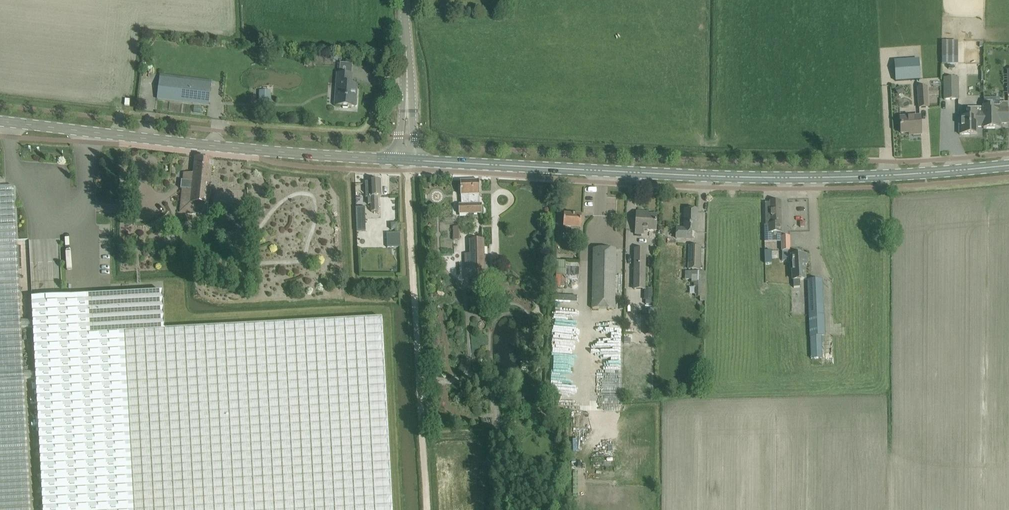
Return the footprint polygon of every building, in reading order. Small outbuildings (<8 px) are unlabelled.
[(958,42),(943,42),(943,56),(944,56),(958,56),(958,46),(958,42)] [(919,79),(919,61),(893,61),(894,82),(919,82),(919,79)] [(340,64),(339,73),(337,73),(337,83),(339,83),(338,96),(336,96),(335,106),(343,106),(343,108),(348,109),(348,107),(355,107),(355,106),(357,107),(357,98),(356,98),(357,84),(352,84),(352,74),(351,74),(351,65),(340,64)] [(160,78),(159,89),(158,99),(208,105),(210,95),(210,84),(160,78)] [(958,100),(958,78),(944,78),(944,100),(958,100)] [(928,107),(927,86),(918,87),(920,108),(928,107)] [(262,89),(261,102),(274,103),(274,90),(262,89)] [(984,102),(983,102),(983,108),(968,108),(968,112),(967,112),(967,117),(959,117),(960,135),(977,134),(977,127),(983,127),(983,128),(984,128),(984,102)] [(986,102),(984,102),(984,128),(1001,128),(1001,123),(1008,123),(1008,103),(1002,103),(1002,106),(994,106),(994,102),(986,102)] [(900,119),(900,123),(901,133),(914,133),(914,135),(921,134),(920,118),(900,119)] [(194,174),(184,173),(181,212),(190,213),(208,215),(213,159),(195,157),(194,174)] [(461,196),(461,204),(459,204),(460,214),(469,214),(482,214),(482,204),(480,204),(479,180),(460,181),(461,196)] [(382,197),(381,181),(370,181),(370,182),(365,182),(366,198),(368,198),(368,205),(371,205),(371,212),(378,212),(378,197),(382,197)] [(14,186),(0,187),(0,509),(31,509),(14,186)] [(768,225),(769,233),(781,233),(781,202),(770,202),(770,225),(768,225)] [(220,207),(221,222),(246,221),(245,206),(220,207)] [(366,207),(357,207),(356,208),(357,232),(366,231),(366,207)] [(677,229),(676,239),(691,239),(691,233),(697,233),(697,210),(685,210),(684,229),(677,229)] [(637,213),(636,223),(635,235),(643,235),(644,230),(656,231),(656,216),(644,215),(644,213),(637,213)] [(564,214),(563,224),(563,227),(571,228),(571,236),(580,236),(580,228),(581,228),(581,215),(564,214)] [(387,233),(387,247),(401,247),(401,233),(387,233)] [(783,250),(784,260),(790,260),(789,250),(790,250),(790,237),(782,237),(783,250)] [(485,281),(485,240),(470,240),(470,254),(465,254),(466,281),(485,281)] [(690,246),(689,269),(701,270),(701,247),(690,246)] [(593,249),(593,255),(592,309),(614,309),(615,249),(593,249)] [(645,289),(646,249),(634,249),(634,290),(644,290),(644,300),(652,300),(653,289),(645,289)] [(792,256),(793,266),(794,287),(800,287),(799,280),(805,280),(804,265),(807,265),(806,255),(792,256)] [(705,272),(692,272),(692,282),(695,282),(695,287),(695,297),(702,297),(702,282),(705,282),(705,272)] [(808,281),(810,317),(811,359),(822,358),(821,336),(826,336),(825,316),(823,316),(822,280),(808,281)] [(32,299),(43,509),(392,509),(382,318),(88,334),(86,296),(32,299)]
